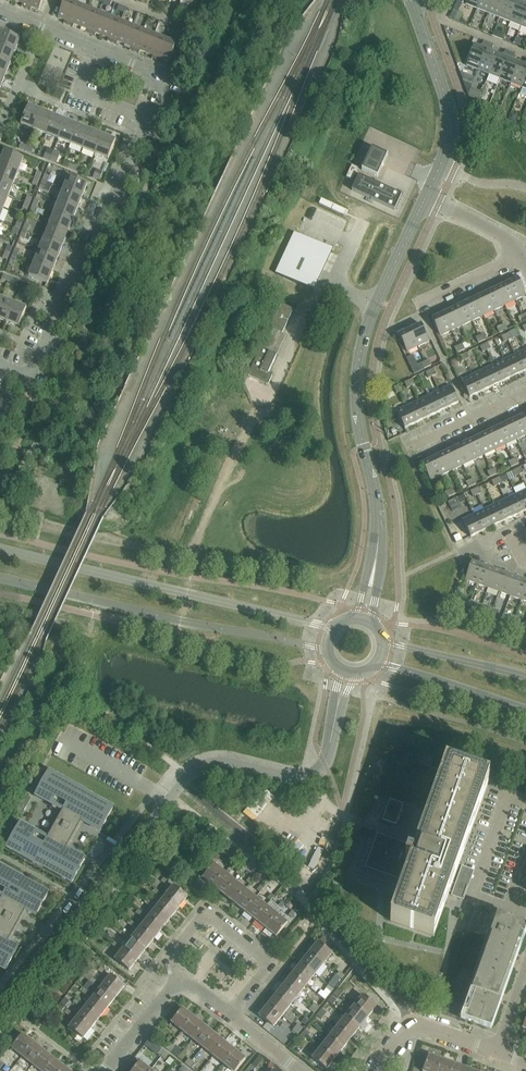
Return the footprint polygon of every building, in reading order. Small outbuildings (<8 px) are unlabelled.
[(16,2),(23,5),(21,8),(22,8),(22,7),(26,9),(30,0),(17,0),(16,2)] [(26,9),(30,11),(31,11),(32,8),(39,11),(43,0),(30,0),(26,9)] [(65,22),(64,25),(64,24),(69,26),(77,5),(66,0),(58,19),(65,22)] [(477,9),(481,0),(468,0),(466,5),(477,9)] [(477,9),(488,13),(494,0),(481,0),(477,9)] [(488,13),(499,18),(506,0),(494,0),(488,13)] [(499,18),(510,22),(518,3),(510,0),(506,0),(499,18)] [(518,3),(510,22),(521,27),(525,14),(525,6),(518,3)] [(77,5),(69,26),(73,28),(74,25),(81,28),(88,9),(77,5)] [(88,9),(81,28),(87,30),(86,33),(90,35),(99,14),(88,9)] [(99,14),(90,35),(95,36),(94,37),(95,37),(96,34),(102,36),(110,18),(99,14)] [(110,18),(102,36),(109,39),(107,42),(108,42),(112,43),(121,22),(110,18)] [(121,22),(112,43),(117,45),(116,46),(117,46),(118,43),(125,45),(132,27),(121,22)] [(132,27),(125,45),(131,48),(130,51),(131,51),(135,52),(143,31),(132,27)] [(143,31),(135,52),(139,54),(139,55),(140,52),(147,54),(154,36),(143,31)] [(0,35),(0,47),(15,53),(20,40),(1,32),(0,35)] [(154,36),(147,54),(153,57),(152,60),(152,59),(157,61),(165,40),(154,36)] [(165,40),(157,61),(161,63),(162,60),(169,63),(176,45),(165,40)] [(467,66),(478,70),(489,44),(484,42),(482,46),(484,48),(484,50),(474,47),(467,66)] [(489,50),(492,50),(494,46),(489,44),(478,70),(489,75),(497,56),(488,52),(489,50)] [(0,47),(0,61),(10,65),(15,53),(0,47)] [(506,59),(497,56),(489,75),(500,79),(510,53),(505,51),(504,54),(506,57),(506,59)] [(511,59),(514,58),(516,55),(510,53),(500,79),(511,83),(519,64),(510,61),(511,59)] [(0,61),(0,75),(5,77),(10,65),(0,61)] [(519,64),(511,83),(522,88),(525,78),(525,67),(519,64)] [(21,125),(34,130),(41,112),(29,106),(21,125)] [(54,117),(41,112),(34,130),(46,135),(54,117)] [(66,121),(54,117),(46,135),(58,140),(66,121)] [(78,126),(66,121),(58,140),(71,145),(78,126)] [(91,131),(78,126),(71,145),(83,150),(91,131)] [(103,136),(91,131),(83,150),(95,155),(103,136)] [(116,141),(103,136),(95,155),(108,160),(116,141)] [(372,148),(361,170),(377,178),(388,156),(372,148)] [(0,163),(0,165),(18,172),(23,159),(5,152),(0,163)] [(13,184),(18,172),(0,165),(0,179),(13,184)] [(347,179),(352,181),(358,169),(352,166),(347,179)] [(359,176),(352,191),(367,198),(374,201),(395,211),(395,210),(402,196),(397,194),(381,186),(374,183),(359,176)] [(69,177),(63,190),(82,198),(88,185),(69,177)] [(9,197),(13,184),(0,179),(0,193),(9,197)] [(82,198),(63,190),(59,202),(77,210),(82,198)] [(4,209),(9,197),(0,193),(0,208),(4,209)] [(77,210),(59,202),(54,215),(73,222),(77,210)] [(73,222),(54,215),(49,227),(68,235),(73,222)] [(68,235),(49,227),(44,239),(63,247),(68,235)] [(294,234),(276,274),(314,292),(314,276),(327,249),(297,235),(294,234)] [(63,247),(44,239),(39,252),(58,259),(63,247)] [(314,292),(334,252),(327,249),(314,276),(314,292)] [(58,259),(39,252),(34,264),(53,271),(58,259)] [(53,271),(34,264),(29,277),(48,284),(53,271)] [(507,284),(515,302),(525,296),(518,279),(507,284)] [(507,284),(496,289),(504,307),(515,302),(507,284)] [(496,289),(486,295),(494,312),(504,307),(496,289)] [(486,295),(475,300),(483,317),(494,312),(486,295)] [(1,299),(0,302),(0,320),(6,322),(14,304),(1,299)] [(475,300),(464,305),(473,322),(483,317),(475,300)] [(27,309),(14,304),(6,322),(19,328),(27,309)] [(281,305),(270,329),(283,334),(293,311),(281,305)] [(464,305),(454,310),(462,327),(473,322),(464,305)] [(454,310),(443,315),(451,332),(462,327),(454,310)] [(443,315),(432,320),(440,337),(451,332),(443,315)] [(421,325),(410,330),(418,348),(430,342),(421,325)] [(410,330),(399,336),(407,353),(418,348),(410,330)] [(271,353),(261,348),(250,371),(248,376),(255,379),(268,386),(273,376),(268,374),(277,357),(270,354),(271,353)] [(515,356),(523,373),(525,372),(525,352),(525,351),(515,356)] [(515,356),(504,361),(513,378),(523,373),(515,356)] [(504,361),(494,366),(502,383),(513,378),(504,361)] [(494,366),(483,371),(491,388),(502,383),(494,366)] [(483,371),(473,376),(481,393),(491,388),(483,371)] [(470,399),(481,393),(473,376),(461,381),(470,399)] [(451,387),(440,392),(448,409),(459,404),(451,387)] [(440,392),(429,397),(437,414),(448,409),(440,392)] [(429,397),(418,402),(426,419),(437,414),(429,397)] [(418,402),(408,407),(416,424),(426,419),(418,402)] [(405,429),(416,424),(408,407),(397,412),(405,429)] [(508,424),(516,441),(525,436),(525,434),(519,419),(508,424)] [(508,424),(498,429),(506,446),(516,441),(508,424)] [(498,429),(487,434),(495,451),(506,446),(498,429)] [(487,434),(476,439),(484,456),(495,451),(487,434)] [(476,439),(465,444),(474,461),(484,456),(476,439)] [(465,444),(455,449),(463,466),(474,461),(465,444)] [(455,449),(444,454),(452,471),(463,466),(455,449)] [(444,454),(434,459),(442,476),(452,471),(444,454)] [(431,481),(442,476),(434,459),(423,464),(431,481)] [(513,489),(516,495),(524,512),(525,512),(525,489),(524,484),(513,489)] [(516,495),(505,500),(514,517),(524,512),(516,495)] [(505,500),(495,506),(503,523),(514,517),(505,500)] [(495,506),(484,511),(492,528),(503,523),(495,506)] [(484,511),(474,516),(482,533),(492,528),(484,511)] [(474,516),(463,521),(471,538),(482,533),(474,516)] [(483,567),(472,563),(465,581),(477,585),(483,567)] [(494,571),(483,567),(477,585),(488,589),(494,571)] [(506,575),(494,571),(488,589),(499,593),(506,575)] [(517,579),(506,575),(499,593),(510,597),(517,579)] [(517,579),(510,597),(521,601),(525,587),(525,582),(517,579)] [(431,935),(485,782),(488,784),(489,782),(446,767),(445,768),(448,769),(419,853),(410,850),(411,847),(377,835),(365,869),(399,881),(400,877),(409,881),(394,922),(391,921),(390,922),(434,937),(434,936),(431,935)] [(20,824),(10,843),(8,847),(7,848),(42,868),(43,867),(58,876),(72,883),(85,860),(69,851),(66,850),(82,822),(85,823),(100,832),(113,809),(84,793),(85,792),(49,772),(36,796),(63,811),(48,839),(20,824)] [(25,796),(14,815),(15,815),(20,818),(31,799),(25,796)] [(396,826),(403,807),(404,805),(390,800),(389,802),(383,821),(396,826)] [(47,893),(22,879),(22,878),(0,865),(0,895),(2,896),(0,899),(0,966),(5,969),(17,947),(7,942),(25,909),(35,915),(47,893)] [(203,879),(214,887),(225,873),(214,865),(203,879)] [(235,874),(239,877),(243,871),(240,868),(235,874)] [(225,873),(214,887),(224,896),(235,882),(225,873)] [(161,882),(167,887),(170,883),(164,878),(161,882)] [(235,882),(224,896),(234,904),(246,890),(235,882)] [(174,886),(165,897),(179,908),(188,898),(174,886)] [(246,890),(234,904),(245,912),(256,898),(246,890)] [(179,908),(165,897),(157,907),(171,919),(179,908)] [(256,898),(245,912),(255,921),(266,907),(256,898)] [(171,919),(157,907),(149,918),(163,929),(171,919)] [(266,907),(255,921),(266,929),(277,915),(266,907)] [(145,914),(139,910),(136,914),(142,918),(145,914)] [(277,915),(266,929),(276,938),(288,924),(277,915)] [(163,929),(149,918),(140,928),(154,939),(163,929)] [(492,1027),(525,932),(525,930),(516,927),(517,924),(504,919),(504,920),(498,918),(494,929),(491,936),(488,935),(459,1015),(481,1023),(479,1027),(489,1031),(491,1027),(492,1027)] [(154,939),(140,928),(132,939),(146,950),(154,939)] [(125,939),(128,936),(122,931),(119,935),(125,939)] [(146,950),(132,939),(124,949),(138,960),(146,950)] [(197,941),(194,945),(200,950),(203,946),(197,941)] [(318,943),(309,953),(323,965),(332,954),(318,943)] [(138,960),(124,949),(115,960),(129,971),(138,960)] [(309,953),(301,964),(315,975),(323,965),(309,953)] [(301,964),(293,974),(307,986),(315,975),(301,964)] [(293,974),(284,985),(298,996),(307,986),(293,974)] [(111,976),(103,986),(117,997),(125,987),(111,976)] [(336,976),(329,985),(333,989),(341,979),(336,976)] [(284,985),(276,995),(290,1006),(298,996),(284,985)] [(117,997),(103,986),(94,997),(108,1008),(117,997)] [(320,996),(325,1000),(328,996),(324,992),(320,996)] [(276,995),(268,1006),(282,1017),(290,1006),(276,995)] [(363,996),(354,1006),(368,1018),(377,1007),(363,996)] [(108,1008),(94,997),(86,1007),(100,1018),(108,1008)] [(332,997),(328,1002),(332,1006),(336,1001),(332,997)] [(259,1016),(273,1028),(282,1017),(268,1006),(259,1016)] [(368,1018),(354,1006),(346,1017),(360,1028),(368,1018)] [(100,1018),(86,1007),(78,1018),(92,1029),(100,1018)] [(73,1014),(67,1009),(64,1013),(70,1017),(73,1014)] [(171,1023),(182,1032),(193,1018),(183,1009),(171,1023)] [(360,1028),(346,1017),(338,1027),(352,1038),(360,1028)] [(92,1029),(78,1018),(69,1028),(83,1039),(92,1029)] [(204,1026),(193,1018),(182,1032),(193,1040),(204,1026)] [(214,1034),(204,1026),(193,1040),(203,1048),(214,1034)] [(352,1038),(338,1027),(329,1038),(343,1049),(352,1038)] [(225,1043),(214,1034),(203,1048),(214,1057),(225,1043)] [(307,1038),(302,1034),(299,1037),(304,1042),(307,1038)] [(34,1043),(23,1035),(12,1049),(22,1057),(34,1043)] [(343,1049),(329,1038),(321,1048),(335,1059),(343,1049)] [(167,1050),(172,1045),(168,1042),(163,1047),(167,1050)] [(44,1052),(34,1043),(22,1057),(33,1066),(44,1052)] [(235,1051),(225,1043),(214,1057),(224,1065),(235,1051)] [(335,1059),(321,1048),(312,1059),(327,1070),(335,1059)] [(235,1051),(224,1065),(232,1070),(237,1070),(246,1059),(235,1051)] [(44,1052),(33,1066),(40,1070),(46,1070),(54,1060),(44,1052)] [(442,1060),(429,1056),(423,1070),(438,1070),(442,1060)] [(188,1067),(192,1061),(189,1058),(184,1064),(188,1067)] [(54,1060),(46,1070),(63,1070),(65,1068),(54,1060)] [(442,1060),(438,1070),(452,1070),(454,1065),(442,1060)] [(151,1070),(140,1062),(133,1070),(151,1070)]
